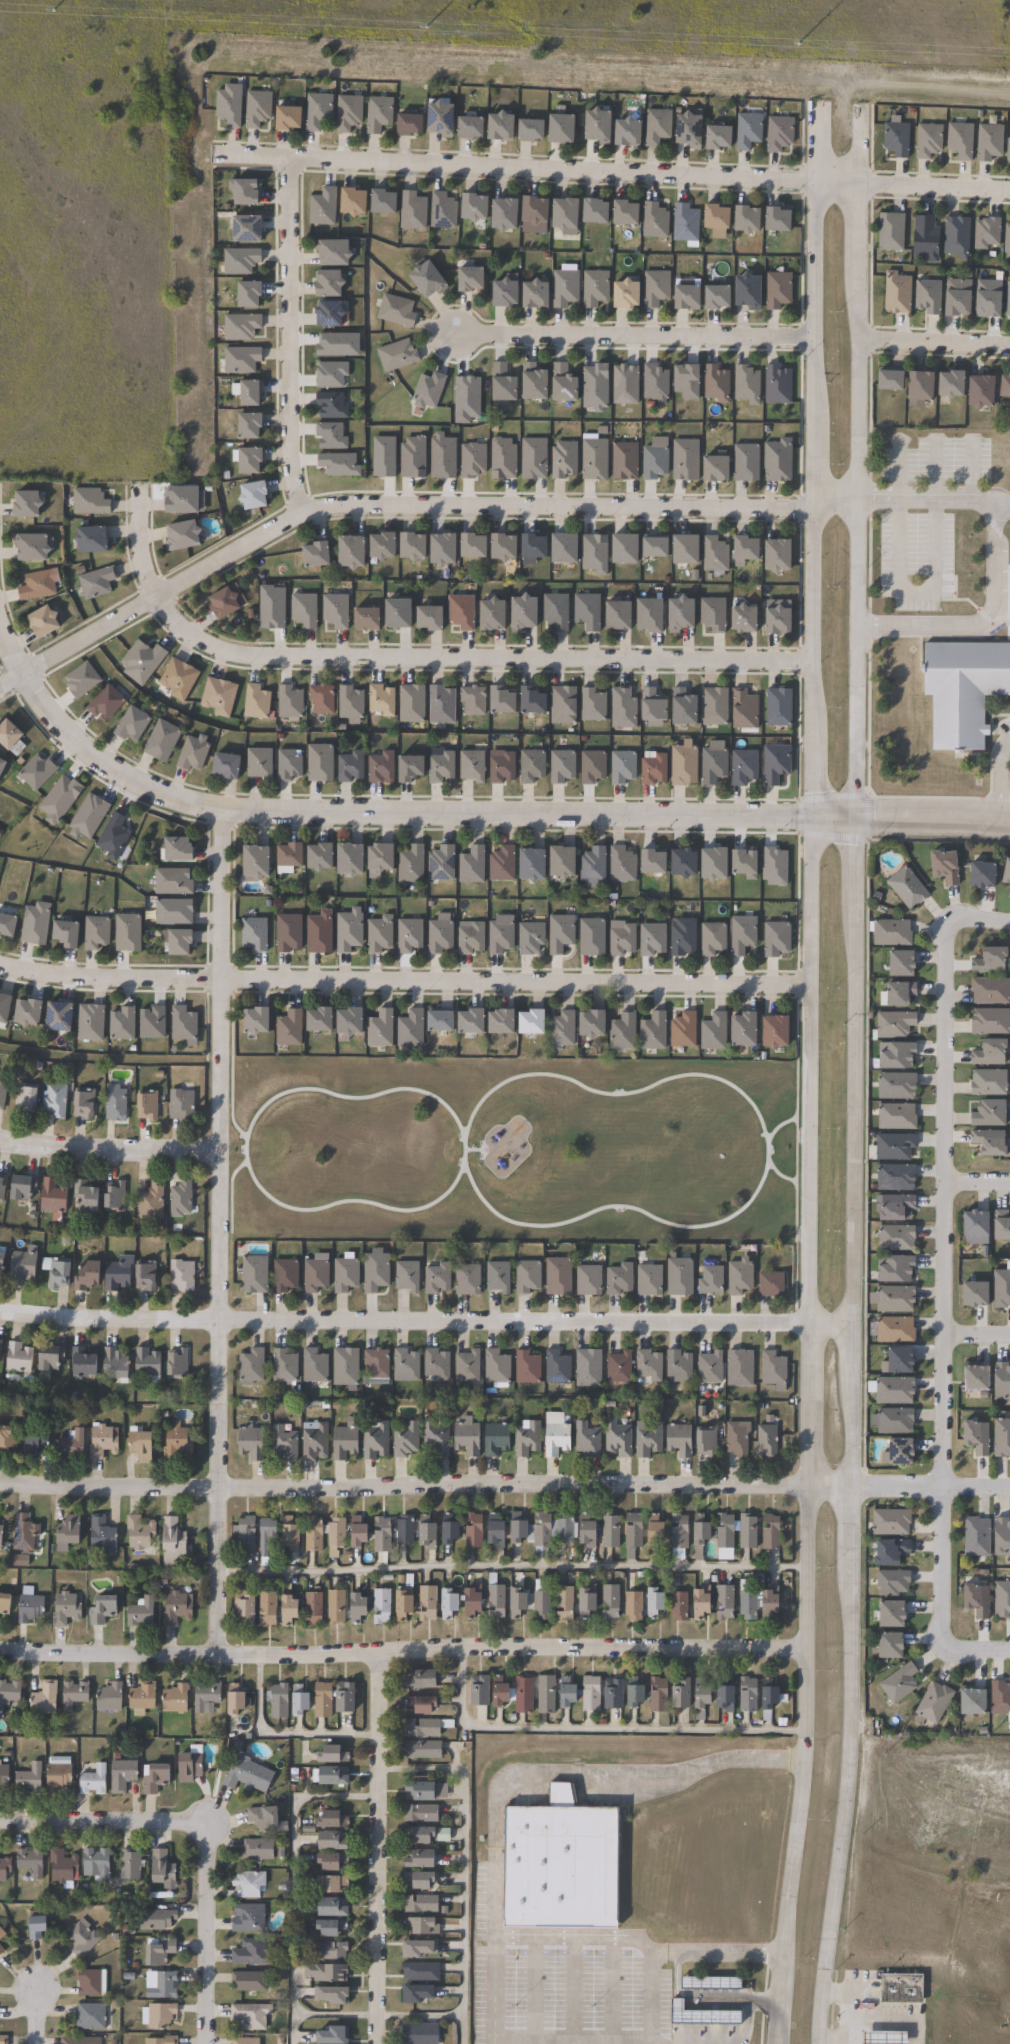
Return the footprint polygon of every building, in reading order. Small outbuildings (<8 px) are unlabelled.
[(243,91),(241,128),(227,128),(227,120),(219,120),(219,117),(216,117),(217,89),(243,91)] [(273,92),(272,119),(268,119),(268,122),(260,122),(260,129),(245,128),(247,90),(273,92)] [(334,95),(333,123),(321,123),(321,132),(306,131),(308,93),(334,95)] [(364,96),(363,123),(359,123),(359,126),(352,126),(351,134),(337,134),(338,95),(364,96)] [(395,98),(393,126),(382,125),(382,134),(367,134),(369,96),(395,98)] [(443,98),(448,103),(458,103),(457,134),(444,134),(444,132),(431,131),(432,103),(438,103),(443,98)] [(305,107),(304,127),(292,127),(292,130),(278,129),(279,105),(305,107)] [(506,109),(511,114),(519,114),(518,138),(514,138),(514,141),(491,139),(492,113),(501,114),(506,109)] [(669,113),(667,139),(655,138),(655,148),(640,147),(642,109),(667,110),(667,113),(669,113)] [(606,111),(605,145),(595,145),(595,139),(580,139),(580,110),(606,111)] [(680,110),(685,115),(695,116),(695,117),(697,117),(696,145),(695,145),(695,150),(685,150),(685,145),(668,144),(669,115),(675,115),(680,110)] [(427,114),(426,133),(412,133),(412,136),(398,135),(399,114),(401,114),(401,113),(427,114)] [(570,115),(568,143),(543,142),(543,139),(538,139),(538,142),(522,141),(523,119),(544,120),(544,113),(570,115)] [(759,114),(758,143),(746,142),(746,152),(732,151),(733,113),(759,114)] [(488,117),(487,136),(483,136),(483,140),(461,139),(462,116),(488,117)] [(622,116),(627,121),(633,121),(633,123),(636,123),(635,147),(623,147),(624,145),(621,145),(621,146),(607,146),(608,120),(617,120),(622,116)] [(790,118),(789,145),(784,145),(784,148),(777,148),(777,153),(763,153),(764,117),(790,118)] [(908,124),(907,159),(892,158),(893,152),(886,152),(886,149),(881,149),(882,123),(908,124)] [(971,124),(970,161),(956,161),(956,154),(949,154),(949,150),(945,150),(946,123),(971,124)] [(941,125),(940,151),(936,151),(935,154),(928,154),(928,160),(914,159),(916,124),(941,125)] [(1002,125),(1001,156),(990,156),(990,162),(976,161),(977,124),(1002,125)] [(725,127),(724,148),(712,147),(712,150),(698,150),(699,126),(725,127)] [(248,189),(248,190),(251,190),(251,204),(227,205),(227,179),(251,179),(251,189),(248,189)] [(332,187),(330,225),(305,224),(307,195),(317,196),(318,186),(332,187)] [(371,191),(370,214),(362,214),(357,218),(352,213),(343,213),(345,187),(360,188),(359,190),(371,191)] [(401,193),(400,214),(374,213),(375,188),(389,189),(389,192),(401,193)] [(428,198),(426,229),(401,228),(402,190),(417,191),(416,197),(428,198)] [(459,202),(457,228),(431,227),(433,192),(448,192),(447,198),(455,199),(455,202),(459,202)] [(482,193),(481,197),(479,197),(479,220),(471,220),(467,224),(463,220),(464,194),(466,194),(466,193),(482,193)] [(540,200),(539,223),(532,223),(528,227),(523,223),(514,222),(515,196),(530,197),(530,199),(540,200)] [(509,199),(509,229),(500,229),(494,234),(490,229),(484,229),(484,200),(487,200),(487,199),(496,199),(496,200),(497,200),(497,199),(509,199)] [(571,199),(570,230),(560,229),(555,234),(551,229),(544,229),(545,199),(557,200),(557,199),(571,199)] [(601,203),(601,224),(575,223),(576,199),(590,199),(590,200),(595,200),(595,203),(601,203)] [(632,204),(631,225),(605,224),(606,200),(621,201),(621,204),(632,204)] [(664,212),(664,238),(639,237),(639,202),(654,202),(654,209),(661,209),(661,212),(664,212)] [(695,210),(694,242),(669,241),(670,203),(684,204),(684,210),(695,210)] [(723,208),(722,229),(697,229),(698,204),(712,205),(712,208),(723,208)] [(753,209),(753,232),(746,232),(741,236),(736,232),(727,231),(728,206),(742,206),(742,209),(753,209)] [(784,211),(784,232),(758,231),(759,207),(773,208),(773,211),(784,211)] [(903,214),(901,251),(875,250),(877,213),(903,214)] [(937,228),(936,262),(926,261),(926,256),(912,255),(913,215),(931,216),(931,228),(937,228)] [(255,242),(226,242),(226,216),(254,216),(255,242)] [(969,217),(967,260),(956,259),(957,254),(942,254),(944,216),(969,217)] [(1000,217),(999,246),(987,245),(987,249),(973,249),(974,220),(987,220),(987,217),(1000,217)] [(1001,220),(1001,256),(1009,256),(1009,220),(1001,220)] [(353,249),(357,254),(353,260),(353,266),(324,266),(324,262),(323,262),(324,253),(323,253),(323,240),(353,240),(353,249)] [(247,274),(219,275),(219,249),(255,249),(255,264),(250,264),(250,267),(247,267),(247,274)] [(433,260),(451,284),(450,285),(451,287),(442,294),(440,291),(439,292),(439,293),(433,298),(432,297),(429,299),(412,275),(417,271),(418,264),(425,266),(433,260)] [(477,292),(462,292),(462,268),(488,268),(488,289),(477,289),(477,292)] [(568,308),(553,308),(554,270),(580,271),(580,302),(568,302),(568,308)] [(606,271),(605,302),(594,302),(594,309),(580,309),(580,270),(606,271)] [(344,296),(319,296),(319,282),(321,282),(321,271),(344,271),(344,277),(349,283),(344,287),(344,296)] [(654,310),(640,310),(641,271),(665,272),(665,301),(654,301),(654,310)] [(909,277),(908,314),(895,314),(895,315),(884,314),(882,314),(884,271),(896,271),(895,276),(909,277)] [(739,272),(744,277),(754,277),(754,307),(740,307),(740,306),(728,306),(728,277),(734,277),(739,272)] [(775,311),(762,311),(762,273),(788,273),(787,305),(775,304),(775,311)] [(927,276),(927,281),(939,281),(938,316),(924,316),(924,309),(913,309),(914,280),(922,280),(922,276),(927,276)] [(511,277),(515,281),(523,281),(522,305),(517,305),(517,308),(510,308),(510,307),(497,307),(497,281),(506,281),(511,277)] [(541,278),(546,283),(553,283),(553,306),(547,306),(547,308),(527,308),(527,282),(535,283),(541,278)] [(620,278),(625,283),(632,283),(632,307),(627,307),(627,310),(620,310),(620,309),(607,309),(607,283),(616,283),(620,278)] [(970,280),(970,292),(967,292),(966,315),(965,315),(963,316),(958,316),(956,314),(955,314),(955,317),(941,317),(942,291),(944,291),(944,279),(970,280)] [(252,307),(231,307),(231,282),(255,282),(255,296),(252,296),(252,307)] [(695,306),(695,311),(684,311),(684,309),(682,309),(682,311),(667,310),(667,286),(693,287),(693,306),(695,306)] [(723,287),(723,308),(712,308),(712,311),(698,311),(698,286),(723,287)] [(418,314),(414,328),(378,318),(385,293),(415,301),(412,313),(418,314)] [(350,313),(345,318),(345,327),(320,327),(320,314),(319,314),(319,307),(323,307),(323,301),(346,301),(346,309),(350,313)] [(247,340),(220,340),(219,315),(257,315),(257,328),(250,328),(250,336),(247,336),(247,340)] [(405,338),(409,351),(412,350),(416,362),(380,374),(372,349),(405,338)] [(255,374),(225,374),(225,348),(262,348),(262,362),(255,362),(255,374)] [(521,377),(521,401),(496,401),(496,378),(493,378),(493,362),(509,362),(508,377),(521,377)] [(538,371),(544,371),(544,370),(553,370),(552,400),(527,399),(527,373),(524,373),(525,362),(538,363),(538,371)] [(569,363),(569,378),(570,378),(570,375),(575,375),(575,378),(582,378),(581,401),(557,401),(557,378),(554,378),(554,362),(569,363)] [(654,364),(654,371),(665,371),(665,399),(663,399),(663,405),(654,405),(654,399),(640,399),(640,364),(654,364)] [(695,365),(695,399),(679,399),(679,392),(670,392),(670,365),(678,365),(678,368),(680,368),(680,365),(695,365)] [(714,365),(714,372),(725,371),(725,404),(713,404),(713,399),(700,399),(700,365),(714,365)] [(738,365),(738,368),(749,368),(749,371),(757,372),(756,406),(745,406),(745,400),(731,400),(731,365),(738,365)] [(773,366),(773,371),(778,371),(778,369),(787,369),(786,404),(761,404),(762,365),(773,366)] [(635,404),(609,404),(609,366),(634,366),(635,404)] [(900,373),(899,392),(874,390),(874,371),(900,373)] [(449,377),(437,408),(426,404),(424,409),(415,406),(417,401),(413,400),(422,374),(433,378),(435,372),(449,377)] [(930,373),(929,402),(904,401),(905,372),(930,373)] [(960,372),(959,398),(950,397),(946,402),(941,397),(934,397),(935,374),(946,374),(946,372),(960,372)] [(993,377),(992,407),(967,406),(968,377),(981,377),(981,376),(993,377)] [(1001,376),(1009,377),(1009,398),(998,397),(1000,376),(1001,376)] [(253,407),(234,407),(234,381),(253,381),(253,407)] [(345,393),(345,407),(349,407),(349,419),(320,419),(320,409),(323,409),(323,407),(317,407),(317,393),(345,393)] [(262,439),(241,440),(241,414),(265,414),(265,428),(262,428),(262,439)] [(344,423),(344,438),(349,438),(349,448),(320,448),(320,439),(323,439),(323,437),(316,437),(316,423),(344,423)] [(440,432),(440,438),(452,438),(451,478),(426,478),(427,438),(431,438),(431,432),(440,432)] [(391,437),(390,477),(369,477),(369,437),(391,437)] [(422,438),(421,479),(396,478),(396,444),(401,444),(401,437),(422,438)] [(788,482),(762,482),(763,442),(776,442),(776,438),(788,438),(788,482)] [(513,445),(512,479),(487,479),(487,439),(508,439),(508,445),(513,445)] [(543,479),(518,478),(518,439),(543,439),(543,479)] [(605,440),(604,480),(578,479),(579,439),(605,440)] [(696,440),(695,481),(669,481),(669,440),(696,440)] [(574,442),(573,477),(565,477),(565,474),(562,474),(561,480),(548,479),(548,447),(552,447),(552,442),(574,442)] [(634,444),(633,481),(608,480),(609,443),(634,444)] [(483,445),(482,473),(471,473),(471,479),(457,479),(457,445),(483,445)] [(754,481),(729,481),(730,445),(754,445),(754,481)] [(663,447),(663,476),(654,476),(654,475),(652,475),(651,480),(639,480),(639,447),(663,447)] [(265,449),(265,463),(262,463),(262,475),(241,474),(242,449),(265,449)] [(724,483),(699,482),(699,457),(724,458),(724,483)] [(270,507),(248,511),(247,504),(241,500),(244,495),(242,486),(268,481),(271,495),(268,496),(270,507)] [(201,514),(167,514),(168,499),(171,499),(171,487),(200,487),(200,486),(207,486),(207,492),(201,492),(201,514)] [(100,488),(100,493),(104,493),(104,500),(111,500),(111,514),(73,514),(73,488),(100,488)] [(42,518),(16,518),(16,503),(18,503),(18,492),(43,492),(43,500),(47,504),(42,510),(42,518)] [(201,537),(203,546),(173,552),(173,550),(167,552),(165,542),(171,541),(170,539),(172,539),(172,538),(170,538),(168,527),(198,521),(199,527),(205,531),(201,537)] [(108,527),(108,531),(109,531),(109,538),(109,539),(110,539),(110,541),(112,541),(113,552),(111,552),(111,553),(81,554),(80,544),(75,540),(80,535),(79,528),(108,527)] [(400,534),(399,559),(391,559),(385,564),(381,559),(373,558),(374,536),(386,536),(386,533),(400,534)] [(430,536),(430,559),(422,559),(418,564),(413,559),(404,559),(404,534),(419,534),(419,536),(430,536)] [(460,535),(460,565),(450,565),(445,570),(440,565),(434,564),(434,536),(447,536),(447,534),(460,535)] [(491,538),(490,559),(465,558),(465,534),(480,535),(480,538),(491,538)] [(51,556),(51,562),(20,561),(21,550),(19,549),(20,535),(51,536),(51,546),(55,551),(51,556)] [(510,537),(516,537),(516,535),(531,535),(531,538),(542,538),(542,559),(520,559),(520,560),(514,560),(509,564),(504,560),(495,560),(496,535),(510,535),(510,537)] [(573,535),(572,564),(546,564),(547,535),(573,535)] [(633,564),(607,564),(607,536),(633,536),(633,564)] [(694,565),(668,565),(668,536),(694,537),(694,565)] [(724,546),(724,570),(699,570),(699,536),(713,536),(713,543),(721,543),(721,546),(724,546)] [(356,538),(369,538),(368,568),(361,568),(356,573),(352,567),(341,567),(342,537),(356,537),(356,538)] [(741,538),(741,541),(752,541),(752,561),(727,561),(727,538),(741,538)] [(664,558),(638,558),(638,539),(664,539),(664,558)] [(783,542),(783,572),(758,572),(758,542),(761,542),(769,542),(770,543),(770,541),(783,542)] [(334,566),(307,568),(305,547),(317,546),(317,543),(332,542),(334,566)] [(112,593),(85,601),(78,577),(114,566),(118,580),(109,582),(112,593)] [(58,595),(20,602),(17,588),(26,586),(24,576),(54,570),(58,595)] [(244,609),(222,622),(214,609),(216,608),(210,598),(231,586),(235,594),(241,595),(240,602),(244,609)] [(673,633),(664,633),(664,628),(662,628),(661,597),(671,597),(675,592),(680,597),(687,598),(687,626),(674,626),(673,633)] [(595,594),(594,631),(580,631),(581,623),(573,622),(573,593),(595,594)] [(318,595),(317,630),(303,630),(303,624),(296,624),(296,621),(292,621),(293,594),(318,595)] [(530,594),(535,599),(542,599),(541,630),(515,629),(516,599),(525,599),(530,594)] [(570,595),(570,633),(555,633),(555,625),(548,625),(548,622),(544,622),(544,595),(570,595)] [(350,596),(349,631),(335,630),(335,624),(327,624),(327,622),(324,621),(324,596),(350,596)] [(464,596),(464,597),(476,597),(475,632),(461,632),(461,626),(454,626),(454,622),(450,622),(450,596),(460,597),(460,596),(464,596)] [(510,602),(509,631),(497,630),(497,632),(484,632),(484,602),(494,602),(499,597),(504,602),(510,602)] [(655,597),(655,631),(640,631),(640,628),(629,628),(629,597),(655,597)] [(721,597),(720,632),(707,632),(707,627),(700,627),(700,623),(696,623),(696,597),(721,597)] [(624,600),(623,628),(613,628),(613,631),(608,631),(608,628),(598,628),(598,600),(624,600)] [(736,600),(741,605),(749,605),(749,631),(736,631),(736,632),(730,632),(730,628),(724,628),(724,605),(731,605),(736,600)] [(416,601),(416,630),(389,629),(389,601),(416,601)] [(772,602),(778,607),(784,607),(783,630),(772,630),(772,632),(758,632),(759,607),(768,607),(772,602)] [(59,621),(65,629),(42,641),(35,628),(32,629),(27,619),(51,606),(55,613),(61,614),(59,621)] [(448,608),(447,632),(432,632),(432,629),(421,629),(421,608),(448,608)] [(384,609),(384,631),(358,631),(358,609),(384,609)] [(139,640),(153,651),(158,645),(169,654),(146,682),(137,676),(133,681),(126,675),(130,670),(128,668),(125,669),(123,667),(123,665),(121,663),(139,640)] [(922,642),(1009,642),(1009,694),(982,694),(981,724),(986,724),(986,735),(981,734),(981,749),(959,749),(959,753),(951,752),(951,749),(929,749),(929,694),(920,694),(921,672),(917,672),(917,663),(921,663),(922,642)] [(202,673),(187,701),(186,700),(184,703),(170,695),(173,689),(170,687),(166,688),(161,685),(159,681),(173,657),(202,673)] [(97,683),(71,701),(61,686),(62,685),(58,678),(82,661),(97,683)] [(239,686),(230,719),(214,715),(216,709),(211,708),(208,710),(203,708),(201,704),(210,678),(239,686)] [(127,701),(108,721),(101,714),(97,718),(86,708),(109,684),(127,701)] [(271,693),(268,720),(244,717),(248,684),(261,686),(260,692),(271,693)] [(293,684),(293,691),(304,691),(304,718),(278,718),(278,685),(293,684)] [(335,687),(335,715),(314,715),(314,702),(309,702),(309,686),(321,687),(321,685),(327,685),(327,687),(335,687)] [(365,692),(365,719),(339,719),(340,685),(354,685),(354,692),(365,692)] [(385,692),(386,692),(386,689),(396,689),(396,718),(384,718),(384,713),(370,713),(370,686),(385,686),(385,692)] [(427,687),(425,723),(400,723),(401,686),(427,687)] [(457,691),(456,725),(429,724),(430,686),(445,686),(445,690),(457,691)] [(479,688),(487,688),(487,716),(465,716),(466,703),(461,703),(462,688),(473,688),(473,686),(479,686),(479,688)] [(566,723),(550,723),(551,686),(571,686),(571,699),(569,699),(569,715),(566,715),(566,723)] [(651,687),(650,699),(662,699),(662,719),(634,718),(635,698),(637,698),(637,686),(651,687)] [(508,687),(508,691),(513,691),(513,695),(521,695),(520,714),(494,714),(495,687),(508,687)] [(550,695),(550,715),(524,714),(525,687),(538,688),(538,692),(543,692),(542,695),(550,695)] [(590,687),(590,691),(601,691),(601,720),(577,720),(577,687),(590,687)] [(626,687),(626,697),(631,697),(631,727),(607,727),(607,687),(626,687)] [(681,694),(690,694),(689,724),(665,724),(666,696),(668,696),(668,687),(681,687),(681,694)] [(723,724),(698,724),(698,688),(709,688),(709,687),(723,687),(723,724)] [(742,687),(742,695),(754,695),(754,728),(729,728),(729,719),(726,719),(726,704),(729,704),(729,687),(742,687)] [(787,725),(762,725),(762,688),(787,688),(787,725)] [(153,719),(138,743),(128,737),(126,741),(115,734),(133,706),(153,719)] [(11,749),(0,739),(0,721),(3,724),(9,716),(26,732),(11,749)] [(184,732),(166,765),(143,753),(161,720),(184,732)] [(209,738),(207,743),(213,745),(201,771),(193,767),(190,773),(177,767),(190,737),(200,741),(203,735),(209,738)] [(335,747),(334,783),(309,782),(310,746),(335,747)] [(691,746),(690,783),(679,783),(679,786),(667,786),(668,746),(691,746)] [(787,747),(786,775),(775,775),(775,787),(761,787),(761,774),(760,774),(760,746),(787,747)] [(722,748),(721,777),(713,777),(713,775),(710,775),(710,785),(697,785),(697,747),(722,748)] [(275,750),(274,783),(265,783),(265,779),(249,778),(250,750),(275,750)] [(500,750),(500,751),(510,752),(510,780),(504,780),(504,785),(491,785),(491,750),(500,750)] [(529,783),(515,783),(516,750),(540,750),(540,777),(529,777),(529,783)] [(570,750),(570,779),(561,779),(561,777),(559,777),(559,784),(546,784),(546,750),(570,750)] [(753,750),(753,779),(744,779),(744,776),(742,776),(742,786),(728,786),(728,750),(753,750)] [(305,758),(304,778),(293,778),(293,783),(279,782),(280,751),(300,751),(300,758),(305,758)] [(365,752),(364,780),(355,780),(355,777),(353,777),(352,784),(339,783),(340,756),(353,756),(354,751),(365,752)] [(589,785),(577,785),(577,751),(601,751),(600,778),(590,778),(589,785)] [(631,751),(630,779),(622,779),(622,778),(620,778),(620,785),(606,784),(607,751),(631,751)] [(396,752),(395,781),(385,781),(385,778),(383,778),(383,784),(369,784),(370,756),(383,757),(383,752),(396,752)] [(487,752),(486,786),(477,786),(478,780),(462,780),(462,752),(487,752)] [(44,760),(45,761),(49,757),(59,766),(36,790),(18,773),(38,753),(45,760),(44,760)] [(457,753),(457,781),(447,781),(447,778),(444,778),(444,785),(430,785),(430,757),(446,757),(446,753),(457,753)] [(662,753),(661,782),(653,782),(653,779),(650,779),(650,785),(637,785),(637,757),(651,758),(651,753),(662,753)] [(245,759),(242,782),(226,780),(227,777),(217,776),(219,755),(245,759)] [(9,760),(0,779),(0,756),(9,760)] [(416,785),(403,785),(403,758),(429,758),(429,777),(419,777),(419,779),(416,779),(416,785)] [(57,774),(66,780),(68,778),(78,785),(48,826),(38,818),(42,813),(33,806),(57,774)] [(105,805),(85,839),(74,832),(71,838),(64,833),(67,828),(63,825),(83,792),(105,805)] [(132,830),(115,861),(106,856),(109,851),(95,844),(114,809),(127,816),(122,825),(132,830)] [(192,837),(192,842),(194,842),(194,846),(196,846),(195,859),(168,859),(168,837),(192,837)] [(306,865),(280,865),(280,844),(291,844),(291,841),(306,841),(306,865)] [(336,842),(336,867),(327,867),(322,872),(317,867),(310,867),(310,844),(322,844),(322,842),(336,842)] [(354,842),(354,843),(366,843),(366,872),(360,873),(355,877),(350,872),(341,872),(341,842),(354,842)] [(384,842),(384,843),(398,843),(397,869),(388,868),(383,873),(381,871),(380,878),(370,878),(370,868),(371,868),(372,845),(377,845),(377,842),(384,842)] [(425,881),(399,881),(399,850),(410,850),(410,843),(425,843),(425,881)] [(265,875),(260,879),(255,875),(246,875),(247,844),(273,846),(272,875),(265,875)] [(456,844),(455,880),(429,879),(429,853),(434,853),(434,850),(441,850),(441,844),(456,844)] [(481,882),(460,882),(460,853),(471,853),(471,844),(481,844),(481,882)] [(509,880),(484,880),(484,854),(489,854),(489,851),(496,851),(496,845),(509,845),(509,880)] [(631,854),(631,881),(606,881),(606,845),(620,845),(620,851),(627,851),(627,854),(631,854)] [(555,846),(555,847),(567,847),(567,876),(561,876),(556,881),(552,876),(542,876),(542,846),(555,846)] [(592,880),(592,888),(580,888),(580,881),(576,881),(576,855),(579,855),(579,852),(587,852),(587,846),(600,846),(600,881),(592,880)] [(719,847),(719,878),(710,877),(705,883),(701,878),(694,878),(694,848),(706,848),(706,847),(719,847)] [(525,849),(526,848),(536,849),(536,879),(530,879),(525,884),(520,879),(512,879),(512,848),(525,848),(525,849)] [(684,848),(684,851),(689,851),(689,874),(682,874),(678,880),(673,874),(664,874),(664,849),(677,849),(677,848),(684,848)] [(658,852),(658,873),(633,873),(634,849),(648,849),(648,851),(658,852)] [(935,850),(935,852),(951,851),(952,869),(955,868),(956,885),(943,886),(943,875),(936,876),(936,877),(930,877),(930,876),(928,876),(926,851),(935,850)] [(750,887),(733,887),(732,858),(742,858),(742,855),(750,855),(750,887)] [(1002,857),(1009,859),(1009,884),(1006,883),(1006,884),(997,882),(1002,857)] [(991,862),(991,887),(979,887),(979,888),(973,888),(973,886),(966,886),(966,861),(991,862)] [(928,895),(917,903),(916,902),(907,909),(884,881),(904,865),(928,895)] [(191,868),(191,880),(193,880),(193,894),(155,894),(155,868),(191,868)] [(194,899),(194,925),(156,924),(157,898),(194,899)] [(52,903),(46,945),(21,941),(27,905),(36,907),(37,901),(52,903)] [(364,912),(364,946),(352,946),(352,953),(338,953),(339,912),(354,913),(354,906),(363,906),(363,912),(364,912)] [(334,952),(308,952),(308,915),(323,915),(323,909),(334,909),(334,952)] [(1,936),(0,936),(0,911),(20,916),(16,936),(13,936),(12,940),(1,937),(1,936)] [(305,914),(304,948),(294,948),(294,947),(292,947),(291,952),(278,952),(279,913),(305,914)] [(142,950),(116,950),(117,914),(142,914),(142,950)] [(395,914),(394,948),(384,948),(384,947),(383,947),(383,953),(368,953),(369,919),(384,920),(384,914),(395,914)] [(558,955),(545,955),(545,915),(569,915),(569,945),(558,945),(558,955)] [(111,917),(110,944),(99,944),(98,950),(84,949),(86,916),(111,917)] [(269,918),(268,952),(254,952),(254,946),(253,946),(253,947),(243,947),(243,917),(269,918)] [(751,917),(751,947),(740,947),(739,956),(726,956),(727,917),(751,917)] [(82,921),(80,948),(66,947),(67,942),(63,942),(63,939),(55,938),(57,919),(82,921)] [(425,919),(424,947),(415,947),(415,946),(413,946),(413,954),(399,953),(399,919),(425,919)] [(599,956),(575,955),(575,919),(599,919),(599,956)] [(691,919),(690,953),(681,953),(681,952),(680,952),(679,957),(666,957),(666,924),(671,924),(671,919),(691,919)] [(456,920),(456,949),(445,949),(445,948),(443,948),(443,954),(429,954),(430,920),(456,920)] [(908,920),(908,931),(909,931),(909,945),(872,945),(872,920),(908,920)] [(509,921),(508,950),(499,950),(499,948),(497,948),(497,955),(484,955),(484,932),(490,932),(490,921),(509,921)] [(630,924),(629,952),(620,952),(620,950),(618,950),(618,956),(605,956),(606,921),(620,921),(619,924),(630,924)] [(486,922),(486,931),(481,931),(480,951),(469,951),(469,954),(459,954),(460,922),(486,922)] [(785,951),(783,954),(778,954),(774,951),(774,957),(760,958),(760,922),(785,922),(785,951)] [(527,955),(514,955),(515,923),(539,923),(539,944),(534,944),(534,953),(527,953),(527,955)] [(710,957),(696,957),(697,923),(721,923),(721,950),(710,950),(710,957)] [(661,924),(660,953),(651,953),(651,950),(649,950),(648,956),(635,956),(636,924),(661,924)] [(195,929),(195,943),(193,943),(192,954),(171,954),(172,928),(195,929)] [(1003,947),(1003,973),(969,973),(969,959),(979,959),(979,957),(978,956),(978,947),(1003,947)] [(909,951),(909,962),(911,962),(911,969),(910,969),(910,976),(885,976),(885,950),(909,951)] [(1007,978),(1007,1004),(971,1004),(971,992),(969,992),(969,978),(1007,978)] [(904,999),(904,1006),(882,1006),(878,1006),(878,992),(883,992),(883,982),(914,983),(914,996),(907,996),(907,999),(904,999)] [(20,998),(35,1000),(32,1026),(6,1022),(9,998),(20,1000),(20,998)] [(66,1003),(63,1031),(38,1029),(40,1001),(66,1003)] [(105,1005),(103,1041),(77,1039),(80,1003),(105,1005)] [(167,1006),(166,1038),(140,1037),(141,1009),(150,1009),(150,1011),(153,1012),(153,1005),(167,1006)] [(136,1007),(135,1040),(110,1039),(111,1012),(121,1012),(122,1006),(136,1007)] [(198,1012),(197,1046),(188,1046),(188,1039),(172,1039),(173,1006),(187,1006),(187,1012),(198,1012)] [(273,1006),(273,1032),(263,1032),(259,1036),(253,1032),(247,1032),(247,1009),(259,1009),(259,1006),(273,1006)] [(336,1031),(310,1031),(310,1009),(321,1009),(322,1006),(336,1006),(336,1031)] [(303,1007),(303,1046),(277,1045),(277,1016),(288,1017),(288,1007),(303,1007)] [(357,1033),(352,1038),(348,1033),(340,1033),(340,1009),(352,1009),(352,1007),(367,1007),(367,1033),(357,1033)] [(394,1045),(368,1046),(368,1017),(379,1017),(379,1008),(394,1007),(394,1045)] [(424,1046),(398,1046),(398,1018),(410,1018),(410,1008),(424,1009),(424,1046)] [(476,1033),(462,1033),(462,1009),(476,1009),(476,1033)] [(506,1033),(481,1033),(481,1012),(487,1012),(487,1010),(491,1010),(491,1009),(505,1009),(506,1033)] [(1008,1009),(1007,1035),(969,1034),(969,1018),(970,1018),(971,1009),(1008,1009)] [(458,1030),(431,1030),(431,1010),(458,1010),(458,1030)] [(535,1034),(511,1033),(511,1013),(522,1013),(522,1010),(536,1010),(535,1034)] [(569,1046),(544,1045),(544,1020),(548,1020),(548,1016),(555,1016),(555,1010),(569,1010),(569,1046)] [(597,1035),(588,1036),(583,1041),(578,1035),(572,1035),(572,1013),(582,1013),(582,1010),(597,1010),(597,1035)] [(630,1048),(605,1048),(605,1020),(616,1020),(616,1011),(630,1011),(630,1048)] [(661,1011),(660,1050),(634,1049),(635,1021),(646,1021),(646,1011),(661,1011)] [(690,1012),(690,1047),(665,1046),(666,1020),(669,1020),(669,1017),(677,1017),(677,1011),(690,1012)] [(721,1049),(696,1049),(696,1021),(707,1021),(707,1011),(721,1012),(721,1049)] [(749,1046),(723,1046),(724,1016),(735,1016),(735,1012),(749,1012),(749,1046)] [(914,1013),(914,1026),(906,1026),(906,1033),(904,1035),(904,1038),(875,1038),(875,1041),(870,1041),(870,1030),(875,1030),(875,1012),(914,1013)] [(781,1015),(781,1046),(771,1046),(766,1051),(762,1047),(755,1046),(755,1017),(758,1017),(758,1016),(767,1016),(767,1017),(768,1017),(768,1015),(781,1015)] [(1003,1039),(1003,1065),(969,1065),(969,1051),(978,1051),(978,1048),(977,1048),(977,1039),(1003,1039)] [(908,1069),(871,1068),(871,1059),(877,1059),(877,1043),(914,1043),(914,1057),(909,1057),(908,1069)] [(1004,1095),(968,1095),(968,1082),(970,1082),(970,1070),(1005,1070),(1004,1095)] [(912,1099),(876,1099),(877,1073),(914,1074),(914,1090),(912,1090),(912,1099)] [(4,1110),(0,1110),(0,1074),(8,1075),(4,1110)] [(39,1085),(38,1088),(40,1088),(39,1102),(37,1101),(36,1113),(25,1112),(24,1114),(15,1113),(18,1086),(32,1087),(32,1084),(39,1085)] [(72,1091),(71,1101),(65,1101),(64,1119),(55,1118),(55,1116),(52,1115),(52,1112),(42,1112),(42,1110),(39,1110),(39,1105),(42,1105),(43,1091),(47,1091),(47,1084),(67,1085),(67,1091),(72,1091)] [(127,1089),(126,1123),(112,1123),(112,1120),(105,1119),(106,1084),(120,1084),(120,1089),(127,1089)] [(182,1089),(182,1091),(194,1091),(194,1120),(180,1121),(180,1119),(169,1119),(169,1089),(182,1089)] [(158,1090),(157,1122),(148,1121),(148,1118),(137,1118),(137,1090),(158,1090)] [(96,1102),(95,1111),(93,1111),(93,1120),(83,1120),(83,1116),(73,1116),(73,1104),(75,1104),(75,1092),(95,1092),(95,1102),(96,1102)] [(1003,1101),(1003,1126),(968,1126),(969,1112),(975,1113),(975,1111),(974,1111),(974,1104),(978,1104),(978,1100),(1003,1101)] [(912,1104),(912,1116),(914,1116),(914,1130),(876,1129),(876,1104),(912,1104)] [(1001,1131),(1001,1147),(1002,1147),(1002,1157),(977,1156),(977,1145),(968,1145),(968,1131),(1001,1131)] [(913,1135),(913,1149),(908,1148),(908,1160),(874,1160),(874,1134),(913,1135)] [(911,1191),(875,1191),(875,1166),(913,1165),(913,1182),(911,1182),(911,1191)] [(6,1200),(0,1199),(0,1174),(7,1175),(6,1186),(8,1186),(6,1200)] [(34,1177),(32,1202),(12,1200),(14,1175),(34,1177)] [(55,1188),(58,1188),(58,1185),(68,1185),(66,1213),(40,1211),(43,1177),(56,1178),(55,1188)] [(102,1187),(101,1212),(87,1211),(87,1210),(85,1210),(85,1209),(78,1208),(79,1194),(73,1193),(74,1179),(88,1180),(87,1186),(102,1187)] [(182,1217),(170,1217),(170,1186),(178,1186),(178,1183),(181,1183),(181,1180),(191,1180),(191,1214),(182,1214),(182,1217)] [(125,1181),(125,1211),(104,1211),(105,1184),(116,1184),(116,1181),(125,1181)] [(160,1181),(160,1186),(163,1186),(164,1219),(139,1219),(139,1207),(136,1207),(136,1191),(148,1191),(148,1188),(151,1188),(151,1181),(160,1181)] [(899,1208),(899,1212),(900,1212),(900,1221),(874,1221),(875,1212),(878,1212),(878,1196),(913,1196),(913,1208),(899,1208)] [(1005,1219),(1009,1219),(1009,1241),(990,1241),(990,1219),(992,1219),(992,1210),(1005,1210),(1005,1219)] [(974,1211),(974,1213),(985,1213),(984,1237),(986,1237),(986,1245),(962,1244),(962,1236),(959,1236),(959,1212),(967,1213),(967,1211),(974,1211)] [(912,1226),(912,1252),(876,1251),(877,1226),(912,1226)] [(37,1246),(34,1281),(25,1280),(25,1276),(22,1276),(22,1286),(8,1285),(11,1251),(27,1252),(27,1245),(37,1246)] [(376,1294),(363,1294),(364,1254),(390,1254),(389,1286),(376,1286),(376,1294)] [(687,1260),(687,1296),(662,1296),(661,1259),(664,1259),(664,1254),(669,1254),(669,1259),(687,1260)] [(268,1257),(268,1293),(242,1293),(242,1256),(268,1257)] [(908,1283),(876,1283),(876,1257),(913,1257),(913,1270),(908,1270),(908,1283)] [(50,1258),(50,1259),(70,1259),(70,1263),(72,1263),(72,1276),(69,1276),(69,1287),(58,1287),(58,1290),(49,1290),(49,1270),(41,1270),(41,1258),(50,1258)] [(573,1258),(572,1296),(546,1295),(547,1258),(573,1258)] [(360,1259),(359,1287),(348,1287),(348,1294),(334,1294),(334,1259),(360,1259)] [(103,1261),(102,1286),(87,1285),(87,1292),(72,1291),(73,1277),(81,1277),(82,1263),(89,1263),(89,1260),(103,1261)] [(182,1260),(181,1261),(194,1261),(194,1291),(189,1291),(189,1293),(180,1293),(180,1291),(178,1291),(178,1290),(170,1290),(170,1260),(182,1260)] [(287,1293),(273,1293),(273,1260),(299,1260),(299,1287),(287,1287),(287,1293)] [(318,1294),(304,1294),(304,1260),(330,1260),(329,1287),(319,1287),(318,1294)] [(156,1261),(156,1274),(158,1274),(158,1285),(156,1285),(156,1292),(147,1292),(147,1289),(135,1289),(135,1278),(137,1278),(137,1265),(136,1265),(136,1261),(156,1261)] [(419,1261),(419,1295),(412,1294),(412,1290),(396,1290),(396,1261),(419,1261)] [(542,1261),(542,1290),(530,1290),(530,1294),(516,1294),(517,1261),(542,1261)] [(131,1263),(130,1285),(118,1285),(118,1291),(105,1291),(105,1262),(131,1263)] [(451,1262),(451,1291),(442,1291),(442,1289),(439,1289),(439,1295),(425,1295),(425,1267),(440,1267),(440,1262),(451,1262)] [(511,1262),(511,1295),(503,1295),(503,1290),(487,1290),(487,1262),(511,1262)] [(627,1263),(626,1293),(617,1293),(617,1296),(607,1295),(607,1268),(615,1268),(615,1263),(627,1263)] [(737,1296),(723,1297),(722,1263),(747,1263),(748,1290),(737,1291),(737,1296)] [(481,1265),(481,1295),(456,1294),(456,1265),(481,1265)] [(603,1266),(602,1296),(577,1296),(578,1266),(603,1266)] [(656,1296),(632,1296),(632,1266),(656,1266),(656,1296)] [(717,1267),(716,1295),(710,1295),(710,1296),(704,1296),(704,1295),(692,1294),(693,1279),(696,1279),(696,1267),(717,1267)] [(990,1271),(1009,1271),(1009,1307),(1005,1307),(1005,1309),(991,1309),(990,1271)] [(778,1273),(778,1297),(752,1297),(753,1273),(778,1273)] [(983,1284),(983,1308),(972,1307),(972,1309),(966,1309),(966,1307),(957,1307),(958,1283),(983,1284)] [(911,1312),(875,1312),(875,1287),(911,1287),(911,1304),(911,1312)] [(913,1330),(913,1343),(875,1343),(875,1318),(910,1318),(910,1329),(913,1330)] [(21,1351),(23,1352),(24,1347),(34,1348),(32,1373),(6,1370),(9,1342),(22,1343),(21,1351)] [(66,1347),(65,1362),(57,1361),(56,1372),(40,1371),(42,1345),(66,1347)] [(100,1356),(99,1376),(88,1376),(88,1377),(74,1377),(75,1360),(70,1359),(71,1347),(86,1348),(85,1355),(100,1356)] [(131,1357),(131,1379),(128,1379),(128,1384),(120,1384),(120,1379),(113,1379),(113,1375),(104,1375),(104,1347),(116,1348),(116,1351),(123,1351),(123,1357),(131,1357)] [(264,1348),(264,1382),(253,1382),(253,1386),(241,1386),(241,1381),(239,1381),(239,1354),(251,1354),(251,1347),(264,1348)] [(149,1348),(149,1356),(152,1356),(152,1352),(162,1352),(162,1359),(160,1359),(160,1383),(148,1382),(148,1376),(135,1376),(136,1348),(149,1348)] [(187,1348),(187,1379),(167,1379),(168,1352),(178,1352),(178,1348),(187,1348)] [(299,1355),(298,1383),(273,1382),(273,1348),(287,1349),(287,1354),(299,1355)] [(329,1355),(328,1382),(303,1382),(304,1348),(318,1348),(317,1355),(329,1355)] [(382,1350),(390,1350),(389,1378),(368,1378),(369,1366),(364,1366),(364,1350),(376,1350),(376,1348),(382,1348),(382,1350)] [(408,1355),(411,1355),(411,1353),(420,1353),(420,1381),(408,1381),(408,1376),(394,1376),(394,1348),(408,1349),(408,1355)] [(360,1349),(359,1386),(333,1385),(333,1349),(360,1349)] [(438,1355),(441,1355),(441,1352),(451,1352),(450,1381),(438,1381),(438,1376),(424,1376),(425,1349),(438,1349),(438,1355)] [(481,1349),(480,1382),(455,1382),(456,1353),(472,1354),(472,1349),(481,1349)] [(511,1356),(510,1383),(485,1383),(486,1349),(500,1349),(500,1356),(511,1356)] [(542,1356),(541,1384),(516,1383),(517,1349),(530,1350),(530,1356),(542,1356)] [(572,1356),(571,1384),(566,1384),(566,1389),(560,1389),(560,1384),(546,1384),(547,1349),(561,1350),(561,1356),(572,1356)] [(910,1360),(910,1367),(909,1367),(909,1375),(884,1374),(884,1349),(908,1349),(908,1360),(910,1360)] [(595,1350),(595,1377),(599,1377),(599,1387),(576,1387),(576,1350),(595,1350)] [(626,1383),(601,1383),(601,1355),(617,1355),(617,1350),(626,1350),(626,1383)] [(645,1350),(645,1356),(647,1356),(647,1354),(657,1354),(657,1383),(645,1383),(645,1378),(631,1378),(631,1350),(645,1350)] [(675,1356),(677,1356),(677,1354),(687,1354),(686,1383),(676,1383),(676,1378),(662,1378),(662,1350),(675,1351),(675,1356)] [(717,1383),(693,1383),(693,1355),(709,1355),(709,1351),(717,1351),(717,1383)] [(739,1351),(739,1352),(748,1352),(748,1386),(723,1386),(723,1351),(739,1351)] [(770,1351),(770,1358),(782,1358),(782,1384),(757,1384),(757,1351),(770,1351)] [(1002,1368),(1009,1368),(1009,1401),(992,1401),(992,1364),(1002,1364),(1002,1368)] [(967,1367),(967,1368),(968,1368),(968,1367),(973,1367),(973,1368),(985,1368),(985,1392),(960,1392),(960,1368),(962,1368),(962,1367),(967,1367)] [(911,1378),(911,1396),(910,1396),(910,1405),(873,1405),(873,1394),(865,1394),(865,1382),(873,1382),(873,1378),(911,1378)] [(911,1410),(911,1435),(875,1435),(875,1429),(866,1429),(866,1415),(875,1415),(875,1409),(911,1410)] [(355,1418),(355,1428),(359,1428),(358,1455),(350,1455),(350,1452),(346,1451),(346,1462),(334,1462),(334,1428),(347,1428),(347,1418),(355,1418)] [(449,1418),(449,1458),(437,1457),(437,1450),(433,1450),(433,1446),(424,1446),(425,1418),(434,1418),(434,1425),(438,1425),(438,1418),(449,1418)] [(564,1419),(564,1425),(571,1425),(571,1452),(562,1452),(562,1448),(558,1448),(559,1457),(546,1457),(546,1425),(549,1425),(549,1419),(564,1419)] [(632,1426),(631,1458),(619,1458),(619,1449),(617,1449),(617,1454),(614,1454),(614,1456),(609,1455),(609,1454),(606,1454),(607,1419),(617,1420),(617,1425),(632,1426)] [(991,1420),(1009,1420),(1009,1457),(1005,1457),(1005,1458),(992,1458),(991,1420)] [(252,1421),(252,1429),(263,1429),(263,1462),(250,1462),(250,1452),(247,1452),(247,1455),(239,1455),(239,1428),(245,1429),(245,1421),(252,1421)] [(389,1421),(389,1457),(376,1456),(376,1460),(361,1460),(362,1427),(369,1427),(369,1423),(379,1423),(379,1421),(389,1421)] [(419,1421),(419,1452),(405,1452),(405,1458),(394,1458),(394,1428),(406,1428),(406,1421),(419,1421)] [(541,1421),(541,1452),(534,1452),(534,1447),(528,1447),(528,1458),(515,1458),(515,1428),(523,1428),(523,1429),(529,1429),(529,1421),(541,1421)] [(589,1430),(594,1430),(594,1428),(602,1428),(602,1457),(590,1457),(590,1454),(584,1454),(584,1452),(576,1452),(577,1421),(589,1421),(589,1430)] [(686,1426),(686,1459),(674,1459),(674,1450),(670,1450),(670,1453),(662,1453),(662,1425),(669,1426),(669,1421),(678,1421),(678,1426),(686,1426)] [(657,1422),(656,1453),(647,1453),(648,1448),(645,1448),(645,1458),(634,1458),(634,1422),(657,1422)] [(968,1422),(968,1424),(986,1424),(986,1458),(973,1458),(973,1447),(959,1447),(959,1422),(968,1422)] [(328,1423),(327,1458),(327,1460),(320,1460),(320,1458),(318,1458),(318,1453),(315,1453),(315,1462),(302,1462),(303,1423),(318,1424),(318,1423),(328,1423)] [(734,1423),(734,1426),(743,1426),(742,1458),(733,1458),(733,1455),(730,1455),(730,1451),(722,1451),(723,1423),(734,1423)] [(480,1424),(480,1458),(467,1458),(467,1447),(464,1447),(464,1451),(455,1451),(455,1424),(480,1424)] [(510,1425),(509,1451),(501,1451),(501,1448),(498,1448),(498,1458),(485,1458),(486,1424),(510,1425)] [(105,1425),(105,1428),(118,1428),(118,1453),(116,1456),(113,1455),(111,1453),(111,1451),(103,1450),(103,1460),(89,1460),(89,1446),(92,1446),(92,1425),(105,1425)] [(284,1425),(284,1433),(289,1433),(289,1432),(298,1432),(298,1462),(284,1462),(284,1451),(282,1451),(282,1455),(272,1455),(272,1425),(284,1425)] [(180,1426),(180,1429),(188,1429),(188,1434),(192,1434),(192,1454),(191,1457),(188,1457),(186,1454),(186,1452),(181,1452),(181,1454),(178,1454),(178,1461),(164,1462),(164,1447),(167,1447),(166,1428),(172,1428),(172,1426),(180,1426)] [(773,1426),(772,1460),(763,1460),(763,1457),(759,1457),(759,1454),(752,1454),(753,1426),(773,1426)] [(7,1458),(0,1457),(0,1427),(19,1429),(16,1448),(9,1447),(7,1458)] [(85,1428),(85,1460),(75,1460),(75,1458),(67,1458),(67,1460),(58,1460),(58,1457),(56,1457),(56,1439),(68,1439),(68,1431),(73,1431),(73,1428),(85,1428)] [(712,1428),(711,1457),(692,1456),(692,1446),(689,1446),(690,1428),(712,1428)] [(55,1433),(54,1446),(49,1445),(48,1451),(41,1451),(41,1454),(30,1453),(30,1450),(26,1450),(27,1430),(49,1431),(49,1433),(55,1433)] [(155,1434),(154,1462),(139,1462),(139,1453),(128,1453),(129,1433),(155,1434)] [(909,1452),(909,1458),(908,1458),(908,1467),(885,1466),(885,1440),(908,1440),(908,1452),(909,1452)] [(909,1509),(908,1522),(906,1522),(906,1534),(870,1534),(870,1508),(909,1509)] [(551,1515),(551,1548),(534,1548),(535,1512),(543,1512),(543,1514),(551,1515)] [(721,1512),(721,1514),(729,1514),(729,1518),(734,1518),(734,1530),(729,1530),(728,1559),(713,1559),(712,1532),(710,1532),(710,1538),(697,1538),(696,1544),(698,1544),(698,1559),(690,1559),(691,1543),(686,1543),(686,1521),(704,1521),(704,1531),(710,1531),(710,1526),(717,1526),(717,1521),(712,1521),(712,1512),(721,1512)] [(41,1526),(40,1536),(35,1536),(34,1551),(29,1551),(29,1553),(23,1552),(23,1551),(13,1550),(16,1513),(30,1514),(29,1523),(32,1523),(32,1525),(41,1526)] [(484,1515),(483,1546),(480,1546),(480,1548),(466,1548),(467,1513),(475,1513),(475,1515),(484,1515)] [(509,1523),(508,1541),(506,1541),(506,1548),(496,1548),(496,1547),(493,1547),(493,1545),(491,1545),(491,1522),(488,1522),(489,1513),(500,1514),(499,1522),(509,1523)] [(523,1513),(523,1522),(531,1522),(531,1539),(525,1539),(525,1544),(513,1544),(514,1513),(523,1513)] [(592,1513),(592,1523),(600,1523),(600,1541),(598,1541),(598,1549),(587,1549),(587,1545),(582,1545),(583,1513),(592,1513)] [(630,1559),(621,1559),(621,1513),(636,1513),(637,1546),(630,1546),(630,1559)] [(654,1513),(653,1521),(657,1521),(657,1527),(665,1527),(665,1539),(652,1539),(652,1559),(644,1559),(644,1544),(640,1544),(641,1513),(654,1513)] [(675,1513),(675,1514),(683,1514),(683,1548),(666,1548),(666,1513),(675,1513)] [(742,1513),(742,1516),(751,1516),(751,1547),(735,1547),(735,1513),(742,1513)] [(774,1515),(774,1549),(757,1548),(758,1513),(766,1513),(766,1514),(768,1514),(768,1515),(774,1515)] [(453,1514),(453,1524),(463,1524),(463,1541),(451,1541),(452,1546),(445,1546),(445,1523),(443,1523),(443,1514),(453,1514)] [(574,1543),(557,1543),(557,1519),(561,1519),(561,1514),(574,1514),(574,1543)] [(81,1516),(83,1545),(68,1545),(68,1553),(57,1553),(57,1544),(56,1544),(57,1524),(67,1524),(67,1515),(81,1516)] [(106,1515),(106,1527),(110,1527),(110,1529),(117,1529),(117,1549),(111,1549),(111,1556),(102,1556),(102,1549),(91,1549),(91,1515),(106,1515)] [(141,1525),(149,1526),(149,1523),(151,1521),(154,1521),(156,1523),(156,1539),(152,1539),(152,1549),(143,1549),(143,1551),(135,1551),(135,1548),(129,1548),(130,1529),(127,1529),(127,1515),(141,1516),(141,1525)] [(430,1515),(430,1525),(440,1525),(440,1542),(437,1542),(437,1550),(425,1550),(425,1547),(422,1547),(422,1545),(421,1545),(421,1515),(430,1515)] [(620,1515),(619,1549),(603,1548),(604,1515),(620,1515)] [(255,1516),(254,1552),(247,1552),(247,1551),(237,1551),(238,1534),(231,1534),(232,1526),(239,1526),(239,1519),(245,1519),(245,1517),(246,1517),(246,1516),(255,1516)] [(361,1516),(362,1525),(370,1525),(370,1544),(364,1544),(364,1548),(353,1548),(353,1525),(352,1516),(361,1516)] [(414,1516),(414,1544),(397,1544),(397,1520),(401,1520),(401,1516),(414,1516)] [(988,1518),(988,1555),(962,1555),(962,1516),(977,1516),(977,1518),(988,1518)] [(178,1517),(178,1529),(180,1529),(180,1532),(187,1532),(187,1561),(181,1561),(181,1566),(164,1566),(163,1517),(178,1517)] [(315,1517),(315,1519),(323,1519),(323,1522),(325,1522),(325,1525),(328,1525),(328,1535),(323,1535),(323,1552),(305,1552),(306,1517),(315,1517)] [(393,1520),(392,1553),(374,1553),(375,1517),(383,1518),(383,1520),(393,1520)] [(1003,1520),(1009,1520),(1009,1555),(1009,1556),(1009,1560),(1009,1562),(1005,1562),(1003,1558),(1005,1555),(1002,1555),(1002,1554),(991,1554),(991,1530),(993,1530),(993,1517),(1003,1517),(1003,1520)] [(339,1559),(328,1559),(328,1523),(333,1523),(333,1518),(345,1518),(345,1547),(339,1547),(339,1559)] [(270,1519),(270,1521),(276,1521),(276,1541),(269,1541),(269,1545),(273,1545),(273,1551),(268,1551),(268,1557),(260,1557),(259,1519),(270,1519)] [(454,1522),(437,1522),(437,1546),(454,1546),(454,1522)] [(300,1543),(299,1552),(289,1552),(289,1549),(284,1549),(284,1526),(302,1526),(302,1543),(300,1543)] [(890,1538),(890,1539),(909,1540),(909,1552),(896,1552),(896,1555),(895,1555),(895,1564),(870,1564),(870,1555),(872,1555),(872,1538),(890,1538)] [(908,1570),(908,1583),(906,1583),(906,1592),(896,1591),(896,1594),(877,1594),(877,1587),(875,1587),(875,1569),(908,1570)] [(496,1574),(496,1585),(505,1585),(505,1623),(488,1623),(488,1574),(496,1574)] [(277,1593),(276,1627),(268,1627),(268,1628),(259,1628),(259,1593),(260,1593),(261,1581),(268,1581),(268,1593),(277,1593)] [(993,1581),(1009,1581),(1009,1619),(1004,1619),(1004,1617),(992,1617),(993,1581)] [(969,1582),(969,1586),(987,1586),(987,1619),(974,1619),(974,1607),(960,1607),(960,1582),(969,1582)] [(590,1584),(590,1592),(589,1592),(588,1609),(582,1609),(583,1619),(574,1619),(573,1609),(571,1609),(572,1587),(581,1587),(581,1583),(590,1584)] [(605,1619),(597,1619),(597,1584),(614,1585),(614,1618),(605,1618),(605,1619)] [(482,1585),(481,1594),(484,1594),(484,1613),(475,1613),(475,1621),(466,1621),(467,1590),(472,1590),(472,1585),(482,1585)] [(705,1585),(705,1613),(698,1613),(698,1620),(689,1620),(689,1612),(686,1612),(686,1588),(696,1588),(696,1585),(705,1585)] [(729,1585),(728,1617),(721,1617),(721,1621),(712,1620),(712,1585),(729,1585)] [(773,1585),(773,1614),(769,1614),(768,1616),(758,1616),(758,1612),(754,1611),(755,1589),(765,1589),(765,1585),(773,1585)] [(568,1586),(568,1620),(551,1620),(552,1586),(568,1586)] [(428,1622),(419,1622),(420,1587),(437,1587),(437,1620),(428,1620),(428,1622)] [(658,1592),(657,1609),(651,1609),(653,1619),(643,1619),(642,1609),(640,1609),(641,1587),(652,1587),(652,1592),(658,1592)] [(461,1596),(461,1613),(452,1613),(452,1621),(443,1621),(443,1588),(455,1589),(455,1596),(461,1596)] [(524,1589),(524,1613),(520,1613),(520,1620),(512,1620),(512,1589),(524,1589)] [(390,1590),(390,1624),(382,1623),(382,1625),(373,1625),(373,1590),(390,1590)] [(546,1591),(545,1619),(532,1619),(532,1614),(528,1614),(529,1590),(546,1591)] [(345,1591),(345,1622),(327,1622),(328,1591),(345,1591)] [(637,1591),(637,1620),(624,1619),(624,1615),(620,1615),(620,1591),(637,1591)] [(752,1591),(752,1619),(742,1619),(742,1614),(735,1614),(736,1591),(752,1591)] [(69,1592),(69,1595),(76,1595),(76,1605),(82,1605),(82,1620),(80,1623),(76,1623),(74,1620),(74,1618),(66,1617),(66,1628),(52,1628),(52,1613),(55,1613),(55,1595),(61,1595),(61,1592),(69,1592)] [(180,1592),(180,1595),(187,1595),(187,1604),(192,1604),(192,1618),(177,1618),(177,1627),(163,1627),(163,1613),(166,1613),(166,1594),(172,1594),(172,1592),(180,1592)] [(416,1598),(416,1615),(408,1615),(408,1623),(397,1623),(397,1592),(410,1592),(410,1598),(416,1598)] [(683,1592),(682,1620),(669,1620),(669,1616),(667,1616),(667,1592),(683,1592)] [(322,1594),(321,1627),(313,1627),(313,1629),(304,1629),(305,1593),(322,1594)] [(370,1599),(369,1618),(360,1617),(360,1626),(351,1626),(352,1594),(363,1595),(363,1599),(370,1599)] [(10,1615),(0,1614),(0,1595),(13,1596),(13,1606),(10,1606),(10,1615)] [(232,1595),(232,1625),(249,1625),(249,1595),(232,1595)] [(45,1597),(43,1617),(39,1617),(39,1619),(34,1619),(34,1621),(29,1620),(28,1625),(18,1624),(20,1596),(45,1597)] [(138,1627),(127,1627),(127,1606),(138,1606),(138,1600),(144,1600),(144,1596),(154,1596),(154,1626),(138,1626),(138,1627)] [(256,1619),(255,1628),(245,1627),(247,1619),(239,1619),(240,1602),(247,1602),(247,1596),(258,1596),(258,1619),(256,1619)] [(119,1598),(117,1617),(104,1617),(104,1627),(90,1626),(90,1608),(98,1609),(98,1597),(119,1598)] [(295,1597),(295,1601),(301,1601),(301,1620),(293,1620),(293,1627),(284,1627),(284,1597),(295,1597)] [(900,1600),(899,1626),(875,1626),(875,1602),(877,1602),(877,1600),(900,1600)] [(898,1632),(898,1657),(874,1657),(874,1631),(898,1632)] [(915,1686),(890,1704),(876,1683),(908,1661),(915,1671),(909,1676),(909,1677),(911,1677),(914,1681),(914,1684),(915,1686)] [(440,1686),(410,1688),(409,1678),(418,1677),(418,1669),(439,1668),(440,1686)] [(498,1683),(502,1683),(502,1702),(495,1701),(495,1706),(485,1706),(485,1683),(488,1683),(488,1674),(498,1674),(498,1683)] [(482,1675),(481,1705),(463,1705),(464,1684),(472,1684),(472,1675),(482,1675)] [(551,1675),(551,1684),(556,1684),(556,1676),(566,1676),(566,1684),(569,1684),(569,1702),(563,1702),(563,1706),(550,1706),(550,1713),(533,1713),(533,1675),(551,1675)] [(587,1675),(587,1676),(595,1676),(595,1710),(578,1710),(578,1695),(572,1695),(572,1687),(579,1687),(579,1675),(587,1675)] [(529,1678),(528,1713),(510,1713),(511,1676),(515,1676),(515,1677),(529,1678)] [(663,1679),(662,1710),(645,1710),(646,1676),(655,1676),(655,1678),(663,1679)] [(745,1676),(745,1679),(752,1679),(752,1711),(736,1711),(736,1676),(745,1676)] [(683,1707),(665,1707),(665,1686),(673,1686),(673,1677),(683,1677),(683,1707)] [(698,1677),(698,1685),(704,1685),(704,1704),(698,1704),(698,1708),(701,1708),(701,1720),(691,1720),(692,1708),(687,1708),(688,1685),(690,1685),(690,1677),(698,1677)] [(723,1677),(723,1685),(728,1685),(728,1703),(731,1703),(731,1713),(719,1713),(719,1707),(710,1707),(710,1685),(714,1685),(714,1677),(723,1677)] [(616,1679),(615,1708),(597,1708),(598,1678),(616,1679)] [(3,1712),(0,1712),(0,1680),(6,1681),(5,1684),(12,1685),(12,1681),(22,1682),(21,1703),(10,1702),(9,1707),(4,1706),(3,1712)] [(1002,1683),(1009,1683),(1009,1722),(1006,1722),(1006,1711),(1005,1711),(1005,1714),(988,1713),(989,1680),(1002,1680),(1002,1683)] [(57,1681),(56,1714),(41,1713),(41,1721),(30,1721),(31,1692),(42,1693),(42,1681),(57,1681)] [(357,1711),(338,1711),(338,1689),(347,1689),(347,1681),(357,1681),(357,1711)] [(930,1681),(940,1686),(941,1685),(953,1691),(933,1725),(922,1718),(918,1725),(912,1722),(916,1714),(912,1712),(930,1681)] [(89,1682),(89,1703),(72,1703),(72,1712),(61,1712),(62,1682),(73,1682),(73,1686),(79,1686),(79,1682),(89,1682)] [(156,1682),(155,1708),(145,1708),(145,1716),(134,1716),(134,1708),(130,1708),(130,1689),(137,1689),(137,1688),(140,1688),(140,1682),(156,1682)] [(332,1683),(332,1717),(314,1717),(315,1682),(332,1683)] [(122,1712),(97,1712),(97,1691),(102,1691),(102,1689),(106,1689),(106,1687),(111,1687),(111,1683),(122,1683),(122,1712)] [(221,1683),(221,1703),(205,1702),(204,1712),(194,1712),(195,1683),(205,1683),(205,1686),(211,1687),(211,1683),(221,1683)] [(188,1713),(163,1713),(163,1690),(172,1690),(172,1689),(178,1689),(178,1684),(188,1684),(188,1713)] [(288,1684),(288,1718),(270,1717),(270,1703),(266,1702),(266,1692),(270,1692),(271,1686),(279,1686),(279,1684),(288,1684)] [(349,1684),(331,1684),(331,1714),(349,1714),(349,1684)] [(637,1685),(637,1702),(630,1702),(630,1707),(620,1707),(620,1684),(637,1685)] [(773,1686),(772,1703),(766,1703),(765,1709),(755,1708),(755,1686),(773,1686)] [(964,1689),(965,1689),(965,1688),(970,1688),(982,1689),(981,1714),(956,1713),(957,1689),(959,1689),(959,1688),(964,1688),(964,1689)] [(305,1714),(294,1714),(294,1692),(313,1692),(312,1709),(305,1709),(305,1714)] [(249,1695),(248,1708),(241,1707),(241,1713),(230,1713),(230,1694),(249,1695)] [(440,1695),(440,1706),(436,1707),(436,1713),(418,1713),(418,1706),(407,1706),(407,1696),(418,1696),(418,1695),(440,1695)] [(454,1720),(453,1728),(441,1728),(441,1736),(408,1736),(408,1728),(407,1727),(407,1718),(454,1720)] [(442,1741),(442,1758),(406,1757),(407,1740),(442,1741)] [(344,1744),(344,1752),(349,1752),(349,1761),(322,1761),(322,1750),(327,1750),(327,1744),(344,1744)] [(202,1746),(201,1775),(194,1775),(193,1782),(179,1782),(180,1752),(189,1753),(190,1745),(202,1746)] [(244,1755),(251,1758),(250,1760),(261,1765),(252,1786),(239,1780),(235,1789),(222,1783),(228,1770),(230,1771),(238,1755),(243,1757),(244,1755)] [(126,1794),(111,1794),(112,1760),(138,1760),(138,1781),(126,1781),(126,1794)] [(41,1793),(15,1792),(15,1773),(32,1773),(32,1762),(42,1763),(41,1793)] [(106,1762),(106,1794),(97,1794),(97,1790),(90,1790),(90,1794),(79,1794),(79,1775),(96,1775),(96,1762),(106,1762)] [(158,1795),(143,1795),(143,1765),(152,1765),(152,1763),(172,1763),(172,1778),(170,1778),(170,1784),(158,1784),(158,1795)] [(72,1765),(72,1785),(67,1785),(67,1788),(63,1788),(63,1789),(57,1789),(57,1795),(47,1794),(47,1765),(72,1765)] [(348,1767),(348,1774),(352,1774),(352,1784),(313,1783),(313,1768),(322,1768),(322,1765),(343,1766),(343,1767),(348,1767)] [(8,1791),(0,1791),(0,1766),(8,1766),(8,1791)] [(452,1776),(452,1784),(448,1784),(448,1798),(438,1798),(438,1800),(406,1799),(406,1792),(405,1792),(405,1789),(407,1789),(407,1783),(409,1783),(409,1781),(412,1781),(412,1776),(430,1776),(430,1781),(438,1781),(438,1783),(446,1783),(446,1776),(452,1776)] [(562,1783),(567,1807),(607,1807),(608,1928),(494,1927),(495,1806),(542,1807),(543,1782),(562,1783)] [(439,1804),(439,1821),(405,1821),(405,1810),(404,1810),(404,1804),(439,1804)] [(280,1805),(282,1824),(279,1824),(280,1830),(260,1832),(259,1820),(249,1821),(248,1808),(280,1805)] [(343,1810),(343,1816),(349,1816),(348,1827),(321,1826),(321,1816),(326,1816),(326,1809),(343,1810)] [(435,1836),(435,1843),(417,1843),(417,1836),(405,1836),(405,1827),(417,1827),(417,1826),(439,1826),(439,1836),(435,1836)] [(352,1839),(352,1849),(321,1848),(322,1830),(343,1831),(343,1832),(347,1832),(347,1839),(352,1839)] [(275,1839),(275,1859),(243,1859),(243,1850),(247,1850),(247,1841),(245,1841),(245,1839),(275,1839)] [(27,1851),(33,1851),(33,1849),(43,1849),(43,1879),(33,1879),(34,1868),(17,1868),(17,1848),(27,1848),(27,1851)] [(64,1849),(64,1858),(72,1858),(72,1856),(74,1853),(77,1853),(79,1856),(79,1872),(78,1872),(78,1881),(74,1881),(73,1889),(64,1889),(64,1883),(59,1883),(59,1881),(52,1881),(53,1861),(50,1861),(50,1848),(64,1849)] [(93,1848),(93,1852),(100,1852),(100,1848),(110,1848),(110,1880),(99,1880),(99,1875),(90,1875),(90,1869),(84,1869),(84,1848),(93,1848)] [(141,1848),(140,1879),(121,1878),(121,1849),(133,1849),(133,1848),(141,1848)] [(177,1863),(176,1883),(152,1882),(153,1848),(167,1849),(167,1861),(169,1861),(169,1863),(177,1863)] [(437,1867),(408,1867),(408,1857),(416,1857),(416,1849),(438,1849),(437,1867)] [(342,1853),(349,1854),(349,1863),(343,1863),(343,1870),(326,1870),(326,1863),(320,1863),(321,1853),(342,1853)] [(7,1881),(0,1881),(0,1859),(12,1859),(12,1872),(7,1872),(7,1881)] [(261,1886),(261,1897),(238,1897),(238,1886),(233,1886),(233,1876),(237,1876),(237,1874),(242,1874),(242,1871),(267,1871),(267,1886),(261,1886)] [(438,1872),(438,1882),(434,1882),(433,1889),(416,1888),(416,1882),(404,1881),(404,1872),(438,1872)] [(343,1885),(343,1892),(325,1892),(325,1886),(320,1886),(320,1892),(313,1892),(313,1882),(320,1882),(320,1875),(349,1875),(349,1885),(343,1885)] [(438,1911),(405,1911),(405,1895),(438,1895),(438,1911)] [(343,1897),(343,1898),(348,1898),(348,1906),(352,1906),(352,1916),(321,1915),(321,1897),(343,1897)] [(266,1904),(265,1932),(233,1931),(234,1917),(236,1917),(236,1913),(235,1913),(235,1904),(266,1904)] [(178,1910),(178,1920),(172,1920),(172,1928),(165,1928),(165,1930),(140,1930),(140,1909),(178,1910)] [(41,1939),(29,1940),(29,1928),(31,1928),(31,1916),(48,1916),(49,1931),(41,1931),(41,1939)] [(342,1916),(342,1936),(325,1936),(325,1929),(315,1929),(316,1922),(319,1922),(319,1920),(335,1920),(335,1916),(342,1916)] [(88,1928),(92,1932),(94,1930),(102,1937),(81,1960),(72,1951),(77,1945),(74,1942),(72,1945),(63,1937),(82,1917),(91,1925),(88,1928)] [(438,1917),(438,1925),(440,1925),(440,1933),(415,1934),(415,1927),(404,1927),(404,1917),(438,1917)] [(167,1965),(148,1965),(148,1945),(147,1945),(147,1938),(177,1939),(176,1953),(167,1953),(167,1965)] [(267,1939),(267,1954),(273,1955),(273,1963),(232,1963),(232,1949),(247,1949),(247,1948),(242,1948),(242,1938),(267,1939)] [(346,1959),(313,1959),(313,1942),(346,1942),(346,1959)] [(440,1963),(440,1981),(408,1980),(408,1979),(404,1979),(404,1972),(403,1972),(403,1963),(440,1963)] [(347,1975),(347,1981),(316,1981),(316,1977),(304,1977),(304,1964),(349,1964),(349,1975),(347,1975)] [(106,1970),(106,1996),(78,1995),(79,1987),(80,1987),(80,1982),(78,1982),(78,1969),(106,1970)] [(177,1998),(146,1998),(146,1988),(157,1988),(157,1971),(177,1972),(177,1998)] [(267,1972),(267,1991),(236,1991),(236,1985),(232,1985),(232,1972),(267,1972)] [(920,1974),(919,2003),(877,2002),(877,1974),(920,1974)] [(735,1990),(675,1990),(675,1977),(735,1978),(735,1990)] [(438,1985),(437,1998),(425,1998),(425,2003),(409,2003),(409,1991),(405,1991),(405,1985),(438,1985)] [(106,2004),(105,2029),(77,2029),(78,2003),(106,2004)] [(168,2024),(168,2029),(149,2029),(149,2024),(142,2024),(142,2008),(148,2008),(148,2004),(177,2004),(177,2014),(173,2014),(173,2021),(170,2021),(170,2024),(168,2024)] [(267,2015),(266,2030),(241,2030),(241,2020),(246,2020),(246,2019),(231,2019),(231,2005),(273,2005),(273,2015),(267,2015)] [(735,2012),(735,2025),(665,2025),(665,2011),(735,2012)] [(440,2023),(440,2043),(402,2043),(403,2031),(405,2031),(405,2023),(440,2023)] [(340,2026),(340,2039),(342,2039),(342,2043),(310,2043),(310,2031),(323,2031),(323,2026),(340,2026)] [(887,2034),(874,2034),(874,2043),(887,2043),(887,2034)] [(178,2036),(178,2043),(145,2043),(145,2038),(163,2038),(163,2035),(178,2036)]
